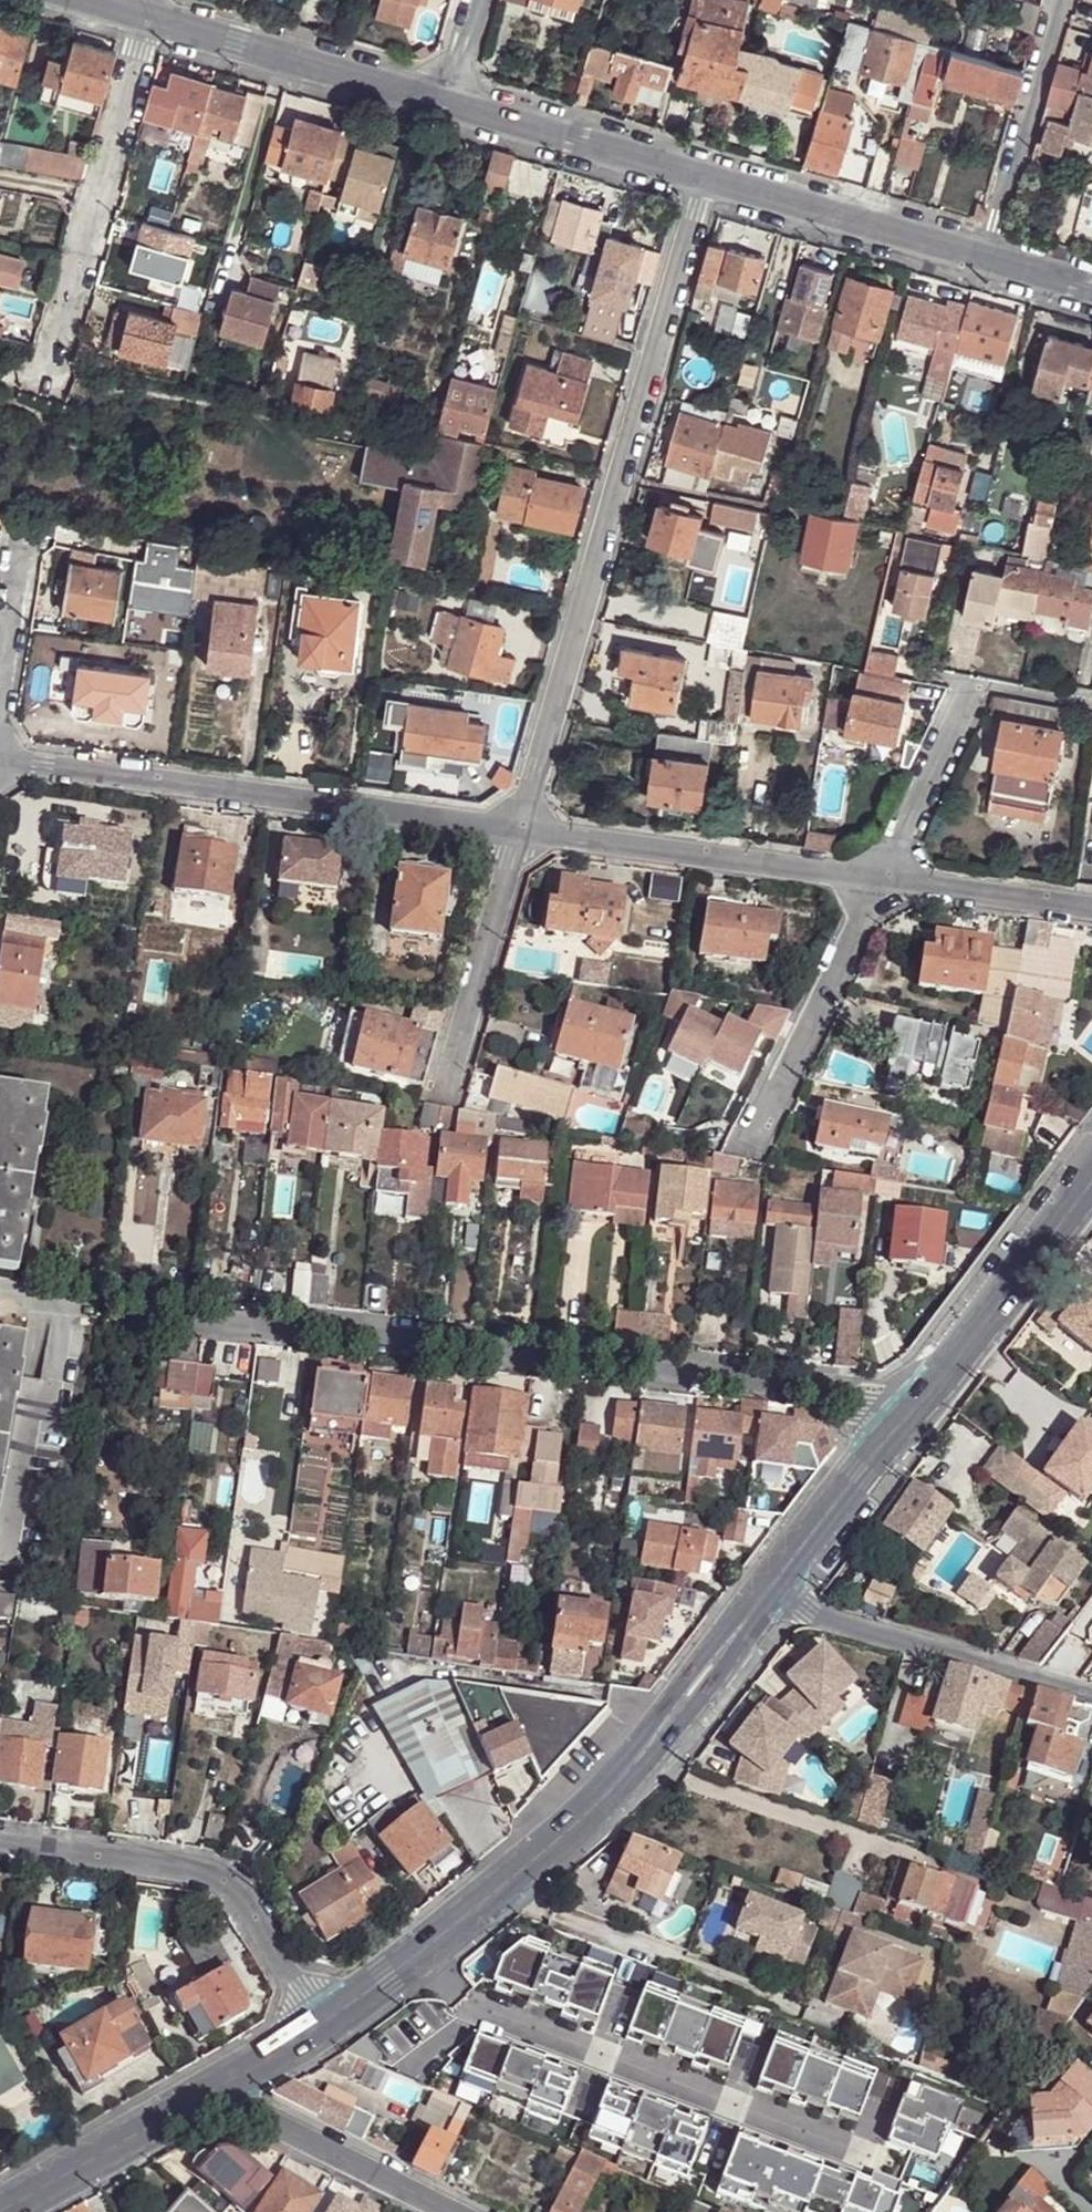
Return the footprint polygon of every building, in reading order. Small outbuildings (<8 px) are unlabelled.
[(378,6),(413,16),(417,0),(380,0),(378,6)] [(576,5),(557,0),(530,0),(528,7),(573,18),(576,5)] [(687,9),(696,11),(698,0),(689,0),(687,9)] [(694,21),(743,34),(748,4),(733,0),(698,0),(696,11),(694,21)] [(759,10),(760,7),(761,1),(759,0),(754,0),(752,8),(759,10)] [(792,6),(781,3),(782,0),(762,0),(761,1),(760,7),(789,15),(792,6)] [(880,2),(872,29),(873,30),(915,43),(927,46),(935,19),(880,2)] [(1041,7),(1026,2),(1022,19),(1019,28),(1033,33),(1036,24),(1041,7)] [(413,16),(378,6),(377,14),(411,24),(413,16)] [(792,6),(789,15),(803,20),(805,10),(792,6)] [(687,9),(685,18),(694,21),(696,11),(687,9)] [(694,21),(685,18),(683,27),(691,30),(694,21)] [(17,76),(30,29),(0,21),(0,72),(17,76)] [(722,49),(737,53),(748,55),(739,52),(743,34),(694,21),(691,30),(683,57),(677,79),(701,86),(703,87),(713,53),(720,56),(722,49)] [(847,23),(835,64),(838,65),(862,71),(873,30),(872,29),(847,23)] [(691,30),(683,27),(675,54),(683,57),(691,30)] [(915,43),(873,30),(862,71),(901,83),(905,84),(915,43)] [(616,48),(592,40),(585,64),(594,67),(609,71),(616,48)] [(104,98),(116,54),(76,41),(73,41),(68,63),(63,62),(56,85),(104,98)] [(927,46),(915,43),(905,84),(901,83),(897,97),(911,101),(924,56),(927,46)] [(952,53),(927,46),(924,56),(949,64),(952,53)] [(672,64),(616,48),(609,71),(620,74),(615,94),(633,99),(638,80),(665,87),(672,64)] [(703,87),(737,96),(744,71),(733,67),(737,53),(722,49),(720,56),(713,53),(703,87)] [(744,71),(737,96),(810,116),(823,78),(779,65),(776,60),(748,55),(737,53),(733,67),(744,71)] [(1022,74),(952,53),(949,64),(945,78),(1016,99),(1022,74)] [(949,64),(924,56),(911,101),(911,102),(930,107),(931,108),(938,88),(935,88),(938,76),(945,78),(949,64)] [(99,116),(104,98),(56,85),(63,62),(52,59),(46,81),(41,100),(99,116)] [(585,64),(574,103),(585,107),(587,99),(586,98),(594,67),(585,64)] [(835,64),(824,97),(838,102),(835,115),(849,119),(855,97),(832,90),(834,81),(838,82),(840,72),(837,71),(838,65),(835,64)] [(1047,103),(1076,112),(1070,133),(1069,136),(1091,143),(1091,75),(1085,73),(1058,65),(1047,103)] [(174,123),(197,129),(208,85),(170,74),(157,118),(158,118),(174,123)] [(197,129),(250,145),(262,100),(244,95),(208,85),(197,129)] [(697,102),(714,106),(734,112),(737,96),(703,87),(701,86),(697,102)] [(264,95),(246,90),(244,95),(262,100),(264,95)] [(824,97),(804,163),(837,173),(853,120),(849,119),(835,115),(838,102),(824,97)] [(930,107),(911,102),(908,112),(926,117),(930,107)] [(1047,103),(1041,126),(1048,128),(1055,129),(1070,133),(1076,112),(1047,103)] [(170,138),(174,123),(158,118),(154,134),(170,138)] [(338,132),(293,120),(291,129),(273,125),(264,162),(281,166),(278,179),(306,186),(309,174),(327,178),(327,177),(338,134),(338,132)] [(1065,151),(1069,136),(1070,133),(1055,129),(1048,128),(1043,150),(1064,155),(1065,151)] [(196,133),(189,158),(202,162),(209,136),(196,133)] [(356,139),(338,134),(327,177),(344,182),(337,208),(356,214),(360,203),(379,208),(395,145),(372,139),(371,143),(356,139)] [(924,142),(902,136),(894,164),(916,170),(924,142)] [(1069,136),(1065,151),(1083,157),(1082,160),(1091,163),(1091,143),(1069,136)] [(26,170),(29,151),(0,144),(0,165),(26,170)] [(89,154),(31,144),(29,151),(75,160),(87,161),(89,154)] [(81,181),(87,161),(75,160),(29,151),(26,170),(81,181)] [(1083,157),(1065,151),(1064,155),(1082,160),(1083,157)] [(504,190),(514,157),(496,152),(487,185),(504,190)] [(316,214),(323,192),(309,189),(305,211),(316,214)] [(436,198),(431,211),(446,215),(449,203),(436,198)] [(590,251),(602,212),(563,200),(551,239),(584,249),(590,251)] [(376,219),(379,208),(360,203),(356,214),(376,219)] [(974,219),(979,221),(984,205),(978,203),(974,219)] [(478,221),(494,225),(498,211),(482,206),(478,221)] [(446,215),(431,211),(416,207),(403,252),(449,265),(462,220),(446,215)] [(619,217),(602,212),(590,251),(603,254),(608,255),(619,217)] [(188,264),(195,238),(169,230),(143,224),(136,250),(188,264)] [(711,243),(702,278),(715,281),(725,247),(711,243)] [(731,248),(718,296),(739,302),(742,289),(756,292),(764,258),(731,248)] [(603,254),(590,251),(584,249),(580,262),(600,268),(603,254)] [(188,264),(136,250),(131,268),(182,283),(188,264)] [(394,250),(388,271),(397,272),(403,252),(394,250)] [(17,288),(24,263),(0,256),(0,282),(17,288)] [(541,259),(534,256),(529,273),(536,275),(541,259)] [(298,283),(298,286),(313,290),(319,267),(303,263),(298,283)] [(835,274),(802,264),(793,299),(783,331),(821,342),(830,309),(826,308),(835,274)] [(388,271),(383,288),(392,290),(397,272),(388,271)] [(276,302),(281,286),(252,277),(248,294),(241,292),(230,297),(219,332),(262,345),(275,302),(276,302)] [(837,325),(856,331),(879,338),(888,307),(892,292),(893,290),(851,277),(837,325)] [(702,278),(696,296),(710,300),(715,281),(702,278)] [(888,307),(898,310),(902,295),(892,292),(888,307)] [(593,296),(581,336),(614,346),(616,339),(626,305),(593,296)] [(960,347),(971,306),(952,301),(950,307),(909,296),(900,333),(940,345),(932,377),(934,378),(950,381),(955,363),(960,347)] [(793,299),(786,297),(778,329),(783,331),(793,299)] [(1020,315),(972,302),(971,306),(960,347),(1008,360),(1020,315)] [(122,349),(121,351),(169,363),(178,329),(197,334),(203,313),(177,306),(173,321),(131,311),(131,312),(122,349)] [(108,346),(122,349),(131,312),(118,309),(108,346)] [(516,318),(506,315),(501,332),(512,335),(516,318)] [(27,349),(30,331),(0,325),(0,344),(27,349)] [(849,353),(856,331),(837,325),(830,346),(849,353)] [(512,335),(501,332),(496,354),(506,356),(512,335)] [(1091,389),(1091,348),(1052,336),(1046,360),(1042,376),(1037,393),(1064,401),(1070,382),(1091,389)] [(635,344),(616,339),(614,346),(633,351),(635,344)] [(301,373),(336,380),(341,357),(306,350),(301,373)] [(555,373),(560,355),(553,353),(549,372),(555,373)] [(561,353),(560,355),(555,373),(585,382),(591,362),(561,353)] [(1034,374),(1042,376),(1046,360),(1038,358),(1034,374)] [(979,370),(955,363),(950,381),(944,402),(968,408),(979,370)] [(585,382),(555,373),(549,372),(526,365),(509,425),(542,434),(549,413),(574,420),(576,421),(588,383),(585,382)] [(329,410),(336,380),(301,373),(294,402),(329,410)] [(381,380),(360,376),(355,397),(376,402),(378,395),(391,398),(398,399),(401,385),(381,380)] [(485,432),(497,390),(451,378),(445,399),(437,428),(456,433),(457,426),(476,431),(474,442),(481,443),(485,432)] [(944,402),(950,381),(934,378),(929,398),(944,402)] [(425,433),(435,434),(437,428),(445,399),(435,397),(423,432),(425,433)] [(725,426),(729,412),(717,409),(714,423),(725,426)] [(549,413),(542,434),(540,442),(565,449),(574,420),(549,413)] [(713,472),(725,426),(714,423),(681,414),(667,463),(704,475),(711,476),(713,472)] [(782,416),(777,434),(792,439),(799,420),(782,416)] [(748,433),(725,426),(713,472),(732,477),(736,463),(762,471),(773,432),(750,426),(748,433)] [(453,439),(439,435),(435,460),(443,462),(435,504),(440,505),(453,439)] [(453,439),(440,505),(470,511),(484,444),(453,439)] [(485,444),(483,452),(509,458),(510,450),(496,447),(485,444)] [(969,454),(933,445),(918,499),(937,504),(930,526),(934,527),(958,534),(965,511),(958,509),(968,470),(965,468),(969,454)] [(432,460),(365,446),(359,480),(377,483),(378,478),(404,483),(404,489),(389,557),(423,563),(435,504),(443,462),(435,460),(432,460)] [(507,467),(496,516),(572,532),(581,488),(534,479),(535,472),(507,467)] [(708,490),(711,476),(704,475),(701,489),(708,490)] [(404,483),(378,478),(377,483),(404,489),(404,483)] [(808,494),(793,492),(791,503),(806,505),(808,494)] [(868,499),(854,495),(850,513),(863,516),(868,499)] [(664,500),(662,505),(685,511),(687,506),(664,500)] [(760,510),(717,502),(713,517),(741,522),(742,521),(758,523),(760,510)] [(1038,523),(1054,527),(1059,506),(1042,502),(1038,523)] [(652,541),(690,553),(694,554),(702,526),(705,517),(685,511),(662,505),(652,541)] [(921,506),(917,505),(909,531),(932,536),(934,527),(930,526),(924,524),(927,510),(921,508),(921,506)] [(850,567),(859,522),(845,518),(815,512),(806,559),(850,567)] [(1026,555),(1047,560),(1054,527),(1038,523),(1032,522),(1026,555)] [(1056,561),(1067,564),(1069,551),(1075,527),(1060,523),(1050,560),(1056,561)] [(694,554),(690,553),(687,563),(717,571),(727,533),(702,526),(694,554)] [(954,546),(899,533),(896,542),(909,545),(909,544),(942,552),(941,558),(951,561),(954,546)] [(958,534),(957,541),(958,541),(973,544),(974,537),(958,534)] [(909,545),(896,542),(887,579),(901,582),(905,566),(909,545)] [(909,545),(905,566),(936,573),(937,573),(941,558),(942,552),(909,544),(909,545)] [(198,549),(198,555),(228,559),(229,554),(198,549)] [(1067,564),(1073,565),(1076,552),(1069,551),(1067,564)] [(198,555),(195,574),(253,583),(256,563),(228,559),(198,555)] [(1047,573),(1049,565),(1013,557),(1008,577),(978,571),(968,617),(998,624),(1001,614),(1003,604),(1039,611),(1047,573)] [(848,578),(850,567),(806,559),(804,569),(848,578)] [(100,560),(99,567),(115,570),(117,563),(100,560)] [(1055,566),(1056,561),(1050,560),(1049,565),(1047,573),(1051,573),(1053,566),(1055,566)] [(68,562),(66,582),(61,613),(115,621),(122,571),(115,570),(99,567),(68,562)] [(901,582),(933,589),(936,573),(905,566),(901,582)] [(1078,579),(1077,585),(1087,587),(1089,572),(1072,569),(1058,566),(1057,575),(1078,579)] [(1051,573),(1047,573),(1039,611),(1071,617),(1077,585),(1078,579),(1057,575),(1051,573)] [(195,574),(193,595),(213,597),(251,602),(253,583),(195,574)] [(61,613),(66,582),(59,581),(54,612),(61,613)] [(927,617),(933,589),(901,582),(894,608),(927,617)] [(1077,585),(1071,617),(1069,623),(1090,627),(1091,616),(1091,588),(1087,587),(1077,585)] [(358,602),(306,595),(306,590),(297,588),(292,636),(300,637),(297,662),(315,664),(322,671),(333,673),(335,671),(335,672),(336,672),(336,674),(352,676),(352,674),(354,674),(354,673),(353,672),(353,671),(351,670),(351,668),(350,668),(351,658),(353,658),(353,654),(356,652),(357,637),(355,633),(355,631),(354,630),(358,602)] [(251,602),(213,597),(205,667),(249,672),(253,637),(254,631),(257,603),(251,602)] [(557,614),(560,606),(550,604),(548,612),(557,614)] [(1037,621),(1039,611),(1003,604),(1001,614),(1037,621)] [(744,647),(750,617),(714,610),(707,641),(714,642),(744,647)] [(1071,617),(1039,611),(1037,621),(1036,627),(1067,632),(1069,623),(1071,617)] [(503,630),(441,612),(433,641),(445,644),(439,664),(488,678),(509,681),(514,662),(495,656),(503,630)] [(745,648),(744,647),(714,642),(710,663),(731,666),(746,670),(749,648),(745,648)] [(638,672),(637,680),(633,701),(679,709),(688,659),(627,648),(626,654),(622,669),(638,672)] [(881,650),(872,648),(867,670),(876,671),(881,650)] [(615,676),(637,680),(638,672),(622,669),(626,654),(620,654),(616,669),(615,676)] [(76,670),(78,665),(79,659),(61,657),(60,668),(76,670)] [(764,658),(763,671),(793,675),(795,663),(764,658)] [(76,670),(76,674),(72,703),(72,711),(77,718),(87,720),(94,714),(96,714),(98,701),(121,704),(119,717),(121,717),(126,725),(136,727),(143,721),(150,675),(78,665),(76,670)] [(723,721),(738,723),(739,715),(746,670),(731,666),(725,714),(723,721)] [(870,736),(899,742),(907,702),(904,701),(906,691),(911,692),(914,679),(876,671),(867,670),(864,669),(859,692),(857,691),(856,699),(826,693),(822,723),(850,728),(847,742),(868,746),(870,736)] [(746,670),(739,715),(756,717),(763,671),(746,670)] [(763,671),(756,717),(802,723),(806,694),(812,695),(815,678),(793,675),(763,671)] [(72,703),(76,674),(59,672),(55,702),(72,703)] [(1070,709),(1011,698),(1007,718),(1065,729),(1070,709)] [(96,714),(119,717),(121,704),(98,701),(96,714)] [(405,722),(407,705),(391,702),(389,719),(400,721),(405,722)] [(467,713),(407,705),(405,722),(400,752),(399,763),(408,766),(415,767),(422,767),(426,766),(427,754),(460,759),(480,760),(485,726),(466,723),(467,713)] [(714,713),(713,720),(723,721),(725,714),(714,713)] [(1055,775),(1065,729),(1007,718),(1003,737),(1012,740),(1008,755),(1020,757),(1017,768),(1052,775),(1055,775)] [(714,741),(735,744),(738,723),(723,721),(713,720),(704,719),(701,739),(714,741)] [(400,752),(405,722),(400,721),(397,724),(396,728),(399,733),(397,742),(395,742),(393,750),(400,752)] [(712,751),(714,741),(701,739),(660,733),(657,756),(711,764),(712,751)] [(998,763),(1017,768),(1020,757),(1008,755),(1012,740),(1003,737),(998,763)] [(712,751),(734,754),(735,744),(714,741),(712,751)] [(635,780),(653,782),(656,759),(639,756),(635,780)] [(705,808),(711,764),(657,756),(656,759),(653,782),(651,800),(673,803),(685,805),(705,808)] [(1043,819),(1052,775),(1017,768),(998,763),(988,807),(1043,819)] [(673,803),(651,800),(649,799),(648,806),(672,809),(673,803)] [(684,813),(685,805),(673,803),(672,809),(671,811),(684,813)] [(60,832),(64,833),(65,823),(51,821),(49,830),(57,832),(60,832)] [(94,834),(96,834),(97,828),(81,826),(80,835),(93,837),(94,834)] [(184,829),(182,841),(188,843),(189,836),(190,830),(184,829)] [(809,832),(805,847),(834,851),(836,836),(809,832)] [(130,839),(96,834),(94,834),(93,837),(80,835),(64,833),(60,857),(57,882),(86,886),(87,883),(123,888),(130,839)] [(188,843),(182,841),(173,894),(228,904),(236,852),(214,849),(214,846),(204,845),(188,843)] [(284,845),(279,884),(333,892),(339,853),(284,845)] [(84,901),(86,886),(57,882),(60,857),(54,856),(54,853),(46,852),(42,880),(43,886),(48,893),(55,897),(84,901)] [(400,871),(392,934),(441,941),(449,878),(400,871)] [(549,907),(549,913),(559,914),(563,883),(557,882),(553,907),(549,907)] [(559,914),(549,913),(547,933),(617,943),(624,896),(604,894),(585,891),(586,886),(563,883),(559,914)] [(604,888),(586,886),(585,891),(604,894),(604,888)] [(706,902),(702,931),(720,934),(723,914),(725,904),(706,902)] [(725,904),(723,914),(754,918),(756,905),(746,904),(745,907),(725,904)] [(720,934),(702,931),(699,957),(765,966),(766,953),(768,944),(775,945),(779,922),(754,918),(723,914),(720,934)] [(7,916),(3,935),(45,941),(59,942),(62,923),(7,916)] [(1026,923),(1020,922),(1014,954),(1020,955),(1021,951),(1026,923)] [(3,935),(1,949),(42,954),(45,941),(3,935)] [(981,999),(982,999),(989,948),(990,942),(934,935),(932,953),(925,952),(922,952),(918,989),(981,999)] [(926,941),(925,952),(932,953),(934,935),(926,941)] [(774,954),(775,945),(768,944),(766,953),(774,954)] [(1012,994),(1020,955),(1014,954),(989,948),(982,999),(1010,1003),(1012,994)] [(0,954),(0,1009),(33,1014),(42,954),(1,949),(0,954)] [(1042,954),(1021,951),(1020,955),(1037,958),(1041,959),(1042,954)] [(1044,1000),(1057,1002),(1063,1003),(1069,957),(1042,954),(1041,959),(1037,958),(1030,998),(1044,1000)] [(1037,958),(1020,955),(1012,994),(1030,998),(1037,958)] [(669,994),(661,1018),(678,1027),(665,1054),(699,1072),(704,1063),(721,1031),(692,1016),(700,1000),(669,994)] [(1030,998),(1012,994),(1010,1003),(1006,1022),(1028,1026),(1014,1095),(1019,1097),(1026,1100),(1036,1052),(1033,1051),(1044,1000),(1030,998)] [(572,999),(565,1022),(571,1024),(562,1053),(582,1058),(589,1061),(586,1068),(581,1085),(623,1097),(631,1067),(624,1065),(637,1019),(623,1015),(627,1000),(611,995),(606,1009),(572,999)] [(981,999),(976,1026),(1004,1033),(1006,1022),(1010,1003),(982,999),(981,999)] [(1036,1052),(1045,1054),(1057,1002),(1044,1000),(1033,1051),(1036,1052)] [(416,1006),(409,1030),(366,1019),(352,1017),(340,1069),(353,1073),(408,1085),(423,1088),(446,1009),(416,1006)] [(0,1009),(0,1027),(31,1032),(33,1014),(0,1009)] [(721,1031),(704,1063),(738,1081),(760,1039),(775,1047),(789,1018),(756,1011),(745,1032),(726,1022),(721,1031)] [(558,1020),(550,1049),(562,1053),(571,1024),(565,1022),(558,1020)] [(888,1070),(906,1075),(909,1064),(921,1066),(919,1077),(931,1081),(930,1084),(932,1084),(934,1078),(940,1079),(939,1089),(966,1095),(971,1076),(970,1076),(971,1068),(974,1068),(978,1046),(952,1039),(952,1033),(950,1033),(947,1047),(942,1046),(945,1029),(944,1029),(943,1032),(931,1029),(930,1030),(894,1022),(893,1023),(897,1023),(893,1046),(890,1048),(885,1069),(888,1070)] [(1006,1022),(1004,1033),(992,1091),(1014,1095),(1028,1026),(1006,1022)] [(167,1053),(140,1049),(140,1056),(166,1061),(167,1053)] [(213,1055),(172,1049),(170,1062),(212,1068),(213,1055)] [(589,1061),(582,1058),(579,1066),(586,1068),(589,1061)] [(133,1060),(131,1075),(151,1078),(159,1079),(163,1064),(133,1060)] [(270,1081),(275,1082),(278,1065),(245,1060),(242,1077),(270,1081)] [(498,1070),(492,1099),(569,1117),(575,1087),(498,1070)] [(905,1083),(906,1075),(888,1070),(886,1078),(905,1083)] [(199,1087),(219,1092),(221,1076),(201,1071),(199,1087)] [(131,1075),(129,1095),(148,1097),(151,1078),(131,1075)] [(265,1125),(270,1081),(242,1077),(229,1075),(226,1099),(224,1099),(220,1129),(234,1131),(235,1121),(265,1125)] [(275,1084),(269,1134),(291,1137),(294,1099),(296,1087),(275,1084)] [(26,1269),(44,1091),(0,1087),(0,1267),(26,1269)] [(1014,1095),(992,1091),(985,1117),(983,1128),(984,1128),(985,1128),(980,1153),(1019,1161),(1025,1137),(1011,1134),(1018,1098),(1019,1097),(1014,1095)] [(169,1100),(148,1097),(142,1141),(197,1148),(202,1105),(182,1101),(182,1096),(170,1094),(169,1100)] [(291,1137),(326,1143),(330,1105),(294,1099),(291,1137)] [(330,1105),(326,1143),(361,1148),(365,1111),(336,1106),(330,1105)] [(422,1130),(439,1132),(440,1125),(441,1108),(426,1105),(422,1130)] [(851,1144),(862,1146),(883,1150),(889,1121),(825,1107),(817,1149),(849,1156),(850,1152),(851,1144)] [(441,1108),(440,1125),(448,1127),(450,1127),(451,1110),(441,1108)] [(363,1152),(379,1154),(382,1135),(384,1114),(365,1111),(361,1148),(326,1143),(324,1154),(324,1155),(362,1161),(363,1152)] [(533,1138),(535,1124),(497,1118),(496,1130),(533,1138)] [(443,1138),(439,1177),(449,1179),(446,1204),(468,1207),(472,1180),(482,1182),(486,1143),(474,1142),(475,1131),(494,1132),(495,1121),(474,1119),(473,1129),(457,1128),(456,1140),(443,1138)] [(264,1135),(265,1125),(235,1121),(234,1131),(234,1132),(264,1135)] [(440,1125),(439,1132),(447,1134),(448,1127),(440,1125)] [(378,1163),(378,1169),(380,1170),(386,1170),(390,1137),(382,1135),(379,1154),(379,1159),(378,1163)] [(390,1137),(386,1170),(385,1172),(401,1173),(409,1174),(424,1176),(429,1141),(390,1137)] [(643,1152),(658,1154),(659,1144),(644,1142),(643,1152)] [(497,1189),(521,1191),(524,1192),(524,1186),(545,1189),(548,1168),(524,1165),(525,1146),(503,1143),(500,1158),(497,1189)] [(860,1153),(862,1146),(851,1144),(850,1152),(860,1153)] [(550,1150),(525,1146),(524,1165),(548,1168),(550,1150)] [(706,1174),(711,1174),(711,1172),(713,1157),(713,1153),(687,1149),(686,1159),(684,1171),(706,1174)] [(362,1161),(378,1163),(379,1159),(379,1154),(363,1152),(362,1161)] [(713,1157),(711,1172),(739,1178),(741,1162),(722,1159),(713,1157)] [(568,1212),(597,1215),(601,1168),(573,1164),(568,1212)] [(872,1179),(898,1183),(900,1173),(900,1170),(875,1166),(872,1179)] [(601,1168),(597,1215),(602,1216),(607,1168),(601,1168)] [(607,1168),(602,1216),(615,1218),(617,1208),(647,1211),(651,1173),(607,1168)] [(663,1168),(659,1190),(703,1196),(706,1174),(684,1171),(663,1168)] [(385,1172),(386,1170),(380,1170),(377,1193),(398,1197),(400,1185),(400,1182),(401,1173),(385,1172)] [(424,1179),(424,1176),(409,1174),(401,1173),(400,1182),(400,1185),(424,1188),(424,1179)] [(898,1185),(906,1187),(909,1175),(900,1173),(898,1183),(898,1185)] [(700,1218),(707,1219),(711,1174),(706,1174),(703,1196),(700,1218)] [(877,1182),(835,1176),(833,1192),(875,1197),(877,1182)] [(400,1185),(398,1197),(409,1198),(406,1220),(428,1222),(434,1180),(424,1179),(424,1188),(400,1185)] [(712,1219),(756,1225),(758,1204),(742,1201),(742,1194),(734,1193),(735,1188),(716,1185),(712,1219)] [(524,1192),(521,1191),(519,1202),(542,1205),(545,1189),(524,1186),(524,1192)] [(703,1196),(659,1190),(656,1222),(667,1223),(669,1224),(671,1214),(691,1216),(700,1218),(703,1196)] [(817,1231),(815,1244),(830,1246),(856,1248),(859,1200),(820,1196),(817,1231)] [(779,1227),(811,1231),(813,1211),(772,1206),(769,1226),(779,1227)] [(645,1227),(647,1211),(617,1208),(615,1218),(615,1224),(645,1227)] [(943,1216),(897,1212),(892,1264),(939,1268),(943,1216)] [(689,1225),(691,1216),(671,1214),(669,1224),(689,1225)] [(756,1225),(712,1219),(711,1237),(754,1241),(756,1225)] [(689,1225),(669,1224),(667,1223),(667,1229),(688,1232),(689,1225)] [(789,1297),(809,1299),(813,1266),(815,1244),(817,1231),(811,1231),(779,1227),(771,1296),(789,1297)] [(815,1244),(813,1266),(827,1267),(829,1254),(830,1246),(815,1244)] [(855,1257),(856,1248),(830,1246),(829,1254),(855,1257)] [(297,1275),(310,1277),(311,1265),(298,1263),(297,1275)] [(310,1277),(310,1278),(325,1280),(326,1266),(311,1265),(310,1277)] [(291,1305),(307,1307),(310,1278),(310,1277),(297,1275),(294,1275),(291,1305)] [(307,1307),(327,1309),(329,1280),(325,1280),(310,1278),(307,1307)] [(227,1298),(240,1300),(242,1285),(229,1284),(227,1298)] [(1038,1324),(1050,1334),(1056,1327),(1091,1355),(1091,1302),(1085,1297),(1077,1308),(1060,1295),(1038,1324)] [(786,1319),(808,1321),(808,1318),(809,1299),(789,1297),(786,1319)] [(837,1367),(858,1369),(863,1314),(843,1311),(837,1367)] [(614,1342),(637,1344),(640,1314),(618,1312),(614,1342)] [(640,1314),(637,1344),(668,1347),(671,1317),(640,1314)] [(808,1321),(805,1343),(813,1344),(815,1344),(818,1320),(808,1318),(808,1321)] [(5,1485),(2,1484),(30,1340),(0,1335),(0,1512),(5,1485)] [(802,1363),(811,1364),(813,1344),(805,1343),(802,1363)] [(254,1346),(234,1344),(231,1361),(252,1365),(254,1346)] [(280,1364),(261,1361),(258,1385),(278,1387),(280,1364)] [(193,1397),(197,1367),(170,1363),(166,1392),(193,1397)] [(216,1370),(197,1367),(193,1397),(212,1399),(216,1370)] [(251,1371),(241,1369),(239,1385),(249,1387),(251,1371)] [(361,1422),(368,1376),(317,1371),(311,1416),(361,1422)] [(372,1378),(368,1376),(361,1422),(359,1436),(359,1439),(390,1442),(391,1426),(367,1423),(372,1378)] [(412,1382),(372,1378),(367,1423),(391,1426),(407,1428),(412,1382)] [(427,1385),(424,1407),(457,1411),(458,1407),(459,1389),(427,1385)] [(193,1406),(193,1397),(166,1392),(165,1404),(193,1406)] [(524,1428),(521,1446),(519,1446),(525,1399),(475,1392),(466,1454),(507,1459),(505,1472),(499,1517),(511,1519),(516,1485),(517,1485),(508,1549),(506,1563),(519,1564),(521,1550),(526,1551),(531,1512),(559,1516),(562,1492),(555,1490),(560,1447),(543,1445),(545,1437),(545,1431),(524,1428)] [(701,1416),(695,1415),(690,1458),(700,1459),(698,1480),(715,1483),(719,1462),(738,1465),(742,1436),(759,1438),(763,1404),(741,1402),(739,1421),(701,1416)] [(634,1442),(638,1408),(613,1405),(609,1437),(634,1442)] [(461,1441),(466,1408),(458,1407),(457,1411),(424,1407),(421,1436),(435,1438),(461,1441)] [(685,1414),(638,1408),(634,1442),(633,1451),(641,1452),(657,1454),(679,1457),(685,1414)] [(820,1410),(794,1408),(792,1425),(799,1426),(796,1443),(816,1445),(821,1459),(831,1447),(820,1410)] [(359,1436),(361,1422),(311,1416),(309,1430),(359,1436)] [(759,1438),(755,1466),(792,1471),(796,1443),(799,1426),(792,1425),(768,1422),(762,1421),(759,1438)] [(602,1426),(581,1424),(576,1460),(597,1463),(602,1426)] [(1068,1492),(1083,1503),(1091,1490),(1091,1436),(1076,1425),(1042,1475),(1068,1492)] [(561,1439),(545,1437),(543,1445),(560,1447),(561,1439)] [(456,1481),(461,1441),(435,1438),(430,1477),(456,1481)] [(986,1471),(1009,1487),(1022,1465),(1014,1458),(1001,1449),(986,1471)] [(641,1452),(633,1451),(631,1470),(639,1470),(641,1452)] [(466,1454),(465,1467),(505,1472),(507,1459),(466,1454)] [(677,1476),(679,1457),(657,1454),(655,1473),(677,1476)] [(700,1459),(690,1458),(688,1479),(698,1480),(700,1459)] [(1009,1487),(1051,1516),(1068,1492),(1042,1475),(1023,1463),(1022,1465),(1009,1487)] [(639,1480),(629,1479),(627,1498),(637,1499),(639,1480)] [(951,1512),(912,1486),(883,1527),(923,1553),(951,1512)] [(749,1512),(750,1499),(721,1495),(719,1509),(732,1510),(749,1512)] [(450,1518),(452,1509),(432,1506),(431,1515),(450,1518)] [(753,1513),(749,1512),(732,1510),(728,1538),(749,1541),(753,1513)] [(1024,1544),(999,1579),(1017,1592),(1021,1587),(1040,1600),(1061,1605),(1090,1564),(1017,1512),(1004,1530),(1024,1544)] [(647,1525),(641,1564),(700,1575),(701,1564),(713,1566),(719,1538),(647,1525)] [(205,1536),(176,1531),(175,1533),(172,1561),(194,1563),(194,1566),(202,1566),(205,1536)] [(80,1596),(144,1604),(148,1568),(102,1562),(104,1546),(87,1544),(80,1596)] [(284,1634),(312,1638),(319,1584),(283,1579),(284,1573),(286,1557),(251,1552),(243,1614),(261,1617),(260,1620),(285,1624),(284,1634)] [(342,1565),(286,1556),(286,1557),(284,1573),(305,1577),(305,1578),(339,1583),(342,1565)] [(195,1643),(198,1624),(210,1626),(218,1627),(219,1627),(221,1607),(204,1605),(189,1603),(194,1566),(194,1563),(172,1561),(164,1619),(180,1621),(176,1643),(133,1637),(133,1645),(131,1661),(125,1695),(169,1701),(173,1674),(189,1676),(194,1643),(195,1643)] [(989,1587),(968,1573),(957,1590),(977,1604),(989,1587)] [(676,1588),(633,1580),(631,1597),(634,1598),(622,1660),(642,1663),(647,1642),(658,1644),(664,1616),(667,1603),(673,1604),(676,1588)] [(893,1590),(871,1580),(862,1602),(884,1611),(893,1590)] [(221,1607),(223,1596),(206,1593),(204,1605),(221,1607)] [(11,1620),(14,1598),(0,1596),(0,1618),(11,1620)] [(667,1603),(664,1616),(671,1618),(673,1604),(667,1603)] [(560,1604),(551,1673),(581,1677),(586,1645),(600,1647),(605,1610),(560,1604)] [(77,1609),(77,1608),(64,1606),(60,1627),(74,1629),(75,1623),(77,1609)] [(89,1612),(77,1609),(75,1623),(87,1625),(89,1612)] [(1020,1662),(1039,1668),(1072,1624),(1053,1610),(1020,1662)] [(210,1626),(198,1624),(195,1643),(194,1646),(206,1647),(210,1626)] [(442,1639),(494,1646),(496,1628),(467,1624),(466,1629),(444,1626),(442,1639)] [(238,1630),(219,1627),(218,1627),(216,1639),(237,1642),(238,1630)] [(407,1655),(429,1658),(431,1637),(410,1634),(407,1655)] [(329,1644),(281,1636),(275,1658),(326,1666),(329,1644)] [(442,1639),(434,1638),(431,1659),(446,1661),(446,1659),(479,1664),(478,1667),(491,1669),(494,1646),(442,1639)] [(492,1669),(515,1672),(518,1643),(496,1640),(492,1669)] [(131,1661),(133,1645),(121,1643),(119,1660),(131,1661)] [(795,1690),(778,1705),(814,1733),(826,1722),(818,1714),(836,1696),(852,1680),(819,1646),(785,1679),(795,1690)] [(204,1655),(201,1668),(245,1676),(247,1661),(204,1655)] [(326,1666),(275,1658),(273,1663),(296,1670),(325,1678),(326,1666)] [(517,1659),(516,1672),(538,1675),(539,1663),(517,1659)] [(296,1670),(273,1663),(265,1695),(288,1701),(296,1670)] [(245,1676),(201,1668),(198,1696),(216,1699),(248,1704),(251,1704),(255,1678),(245,1676)] [(780,1669),(763,1676),(771,1696),(788,1689),(780,1669)] [(1006,1686),(946,1669),(942,1684),(940,1693),(968,1701),(982,1705),(999,1710),(1000,1708),(1006,1686)] [(296,1670),(288,1701),(305,1706),(335,1715),(344,1683),(325,1678),(296,1670)] [(940,1693),(942,1684),(929,1680),(923,1702),(936,1705),(940,1693)] [(494,1778),(481,1746),(473,1725),(456,1686),(402,1708),(440,1800),(494,1778)] [(473,1725),(481,1746),(517,1731),(531,1762),(543,1789),(612,1714),(610,1711),(456,1686),(473,1725)] [(1020,1691),(1006,1686),(1000,1708),(1014,1713),(1020,1691)] [(1036,1694),(1020,1691),(1014,1713),(1018,1715),(1029,1717),(1036,1694)] [(940,1693),(936,1705),(931,1723),(933,1724),(960,1731),(968,1701),(940,1693)] [(1071,1705),(1036,1694),(1029,1717),(1026,1727),(1037,1731),(1026,1767),(1068,1781),(1079,1746),(1069,1742),(1060,1739),(1064,1726),(1071,1705)] [(169,1701),(125,1695),(123,1711),(167,1717),(169,1701)] [(818,1714),(826,1722),(845,1704),(836,1696),(818,1714)] [(923,1702),(907,1697),(899,1726),(930,1734),(933,1724),(931,1723),(936,1705),(923,1702)] [(732,1783),(776,1798),(786,1769),(777,1762),(795,1739),(809,1738),(814,1733),(778,1705),(770,1698),(761,1712),(758,1710),(728,1748),(741,1757),(732,1783)] [(246,1717),(248,1704),(216,1699),(213,1712),(246,1717)] [(982,1705),(968,1701),(960,1731),(973,1736),(982,1705)] [(0,1721),(0,1785),(50,1792),(59,1731),(54,1730),(57,1709),(35,1706),(32,1726),(0,1721)] [(332,1726),(335,1715),(305,1706),(303,1718),(332,1726)] [(1073,1729),(1064,1726),(1060,1739),(1069,1742),(1073,1729)] [(517,1731),(481,1746),(494,1778),(531,1762),(517,1731)] [(53,1786),(92,1792),(99,1792),(106,1745),(60,1738),(53,1786)] [(996,1794),(999,1782),(988,1778),(985,1790),(996,1794)] [(92,1797),(92,1792),(53,1786),(53,1791),(92,1797)] [(390,1804),(404,1822),(419,1809),(402,1787),(385,1800),(379,1803),(383,1809),(390,1804)] [(367,1822),(381,1840),(404,1822),(390,1804),(383,1809),(367,1822)] [(404,1822),(381,1840),(410,1876),(412,1875),(429,1861),(447,1846),(449,1844),(419,1809),(404,1822)] [(985,1831),(991,1813),(977,1809),(972,1826),(985,1831)] [(218,1843),(225,1820),(210,1815),(203,1839),(218,1843)] [(630,1843),(617,1872),(639,1882),(635,1891),(659,1902),(676,1862),(630,1843)] [(454,1855),(447,1846),(429,1861),(432,1866),(436,1869),(454,1855)] [(370,1914),(388,1903),(360,1859),(342,1870),(370,1914)] [(432,1866),(429,1861),(412,1875),(417,1882),(421,1878),(420,1875),(432,1866)] [(887,1902),(897,1906),(909,1869),(899,1865),(887,1902)] [(283,1875),(271,1869),(265,1881),(277,1887),(283,1875)] [(897,1906),(911,1910),(928,1916),(929,1916),(941,1880),(939,1879),(909,1869),(897,1906)] [(370,1914),(342,1870),(299,1896),(325,1941),(370,1914)] [(639,1882),(617,1872),(608,1891),(631,1901),(635,1891),(639,1882)] [(772,1889),(797,1898),(803,1881),(778,1872),(772,1889)] [(857,1896),(862,1884),(833,1874),(828,1890),(823,1905),(875,1924),(882,1904),(857,1896)] [(1088,1874),(1082,1889),(1091,1893),(1091,1875),(1088,1874)] [(929,1916),(928,1916),(927,1918),(963,1929),(976,1889),(940,1877),(939,1879),(941,1880),(929,1916)] [(797,1898),(823,1907),(823,1905),(828,1890),(803,1881),(797,1898)] [(1043,1885),(1037,1904),(1040,1912),(1077,1924),(1054,1989),(1052,1988),(1044,2013),(1035,2010),(1025,2042),(1045,2049),(1058,2030),(1060,2027),(1067,2017),(1081,1998),(1087,1990),(1091,1983),(1091,1901),(1085,1899),(1059,1890),(1043,1885)] [(543,1897),(556,1901),(562,1894),(556,1886),(543,1897)] [(786,1955),(781,1966),(799,1973),(814,1936),(798,1931),(802,1923),(747,1901),(734,1934),(769,1948),(786,1955)] [(908,1921),(911,1910),(897,1906),(894,1916),(908,1921)] [(87,1953),(91,1932),(92,1922),(31,1913),(24,1963),(85,1971),(87,1953)] [(861,1939),(867,1923),(842,1914),(831,1940),(847,1946),(825,2007),(853,2018),(861,1996),(889,1983),(912,1991),(923,1961),(861,1939)] [(184,1947),(203,1980),(231,1964),(226,1954),(215,1936),(211,1930),(184,1947)] [(107,1934),(91,1932),(87,1953),(104,1955),(107,1934)] [(598,1948),(562,1934),(559,1942),(579,1950),(578,1954),(594,1960),(598,1948)] [(664,1973),(598,1948),(594,1960),(592,1965),(610,1972),(600,2000),(618,2007),(646,2019),(647,2017),(656,1992),(664,1973)] [(765,1959),(781,1966),(786,1955),(769,1948),(765,1959)] [(615,2015),(618,2007),(600,2000),(610,1972),(592,1965),(591,1969),(557,1955),(545,1986),(615,2015)] [(129,1968),(130,1970),(144,1997),(152,1992),(161,1989),(146,1959),(129,1968)] [(231,1964),(203,1980),(172,1999),(182,2016),(198,2006),(214,2033),(244,2016),(250,1996),(231,1964)] [(123,1982),(138,2008),(141,2006),(155,1999),(152,1992),(144,1997),(130,1970),(124,1972),(123,1982)] [(673,1976),(664,1973),(656,1992),(666,1996),(673,1976)] [(907,2006),(912,1991),(889,1983),(861,1996),(853,2018),(867,2023),(877,1996),(907,2006)] [(656,1992),(647,2017),(665,2024),(674,1999),(666,1996),(656,1992)] [(261,2023),(270,2000),(250,1996),(244,2016),(261,2023)] [(155,1999),(141,2006),(145,2014),(160,2005),(156,1998),(155,1999)] [(124,2003),(60,2039),(66,2049),(56,2055),(67,2075),(77,2069),(90,2092),(112,2079),(106,2070),(134,2054),(136,2057),(151,2049),(124,2003)] [(198,2042),(214,2033),(198,2006),(182,2016),(198,2042)] [(800,2048),(767,2035),(753,2068),(786,2081),(800,2048)] [(16,2077),(0,2048),(0,2086),(16,2077)] [(342,2053),(322,2065),(349,2079),(358,2061),(342,2053)] [(922,2057),(917,2070),(932,2076),(944,2081),(949,2068),(922,2057)] [(914,2069),(900,2064),(894,2081),(912,2088),(909,2099),(921,2104),(932,2076),(917,2070),(914,2069)] [(1039,2146),(1068,2142),(1071,2135),(1084,2140),(1091,2131),(1091,2122),(1090,2116),(1091,2114),(1091,2083),(1074,2068),(1060,2084),(1066,2089),(1056,2100),(1024,2105),(1021,2107),(1019,2111),(1017,2114),(1022,2141),(1037,2138),(1039,2146)] [(944,2081),(932,2076),(921,2104),(940,2110),(951,2083),(944,2081)] [(16,2077),(0,2086),(0,2100),(23,2087),(16,2077)] [(273,2099),(314,2119),(323,2099),(292,2083),(271,2093),(271,2097),(273,2099)] [(329,2088),(323,2099),(350,2113),(352,2108),(356,2101),(329,2088)] [(428,2133),(441,2139),(450,2119),(458,2108),(460,2104),(445,2097),(428,2133)] [(314,2119),(342,2133),(351,2113),(350,2113),(323,2099),(314,2119)] [(1008,2105),(994,2100),(986,2117),(997,2121),(1008,2105)] [(462,2110),(458,2108),(450,2119),(458,2123),(465,2107),(464,2105),(462,2110)] [(342,2133),(359,2142),(371,2117),(352,2108),(350,2113),(351,2113),(342,2133)] [(1010,2151),(1039,2146),(1037,2138),(1022,2141),(1017,2114),(1015,2114),(1007,2131),(1010,2151)] [(458,2123),(450,2119),(441,2139),(449,2143),(458,2123)] [(414,2157),(410,2167),(433,2179),(451,2144),(449,2143),(441,2139),(428,2133),(414,2157)] [(367,2146),(410,2167),(414,2157),(403,2152),(399,2150),(372,2136),(367,2146)] [(189,2192),(212,2211),(222,2211),(231,2202),(241,2211),(268,2182),(233,2149),(218,2150),(211,2158),(204,2151),(200,2152),(193,2158),(191,2166),(202,2176),(189,2192)] [(575,2153),(548,2211),(574,2211),(579,2201),(595,2169),(598,2163),(575,2153)] [(609,2167),(598,2163),(595,2169),(606,2174),(609,2167)] [(282,2171),(257,2211),(308,2211),(319,2195),(282,2171)] [(1039,2204),(1050,2190),(1028,2171),(1013,2189),(1016,2193),(1000,2211),(1048,2211),(1039,2204)] [(464,2195),(483,2203),(486,2197),(467,2187),(464,2195)] [(341,2201),(358,2211),(361,2211),(365,2206),(345,2194),(341,2201)] [(186,2196),(172,2211),(173,2211),(204,2211),(186,2196)] [(341,2201),(337,2199),(328,2211),(358,2211),(341,2201)] [(588,2205),(579,2201),(574,2211),(584,2211),(588,2205)] [(688,2203),(684,2211),(709,2211),(688,2203)]
